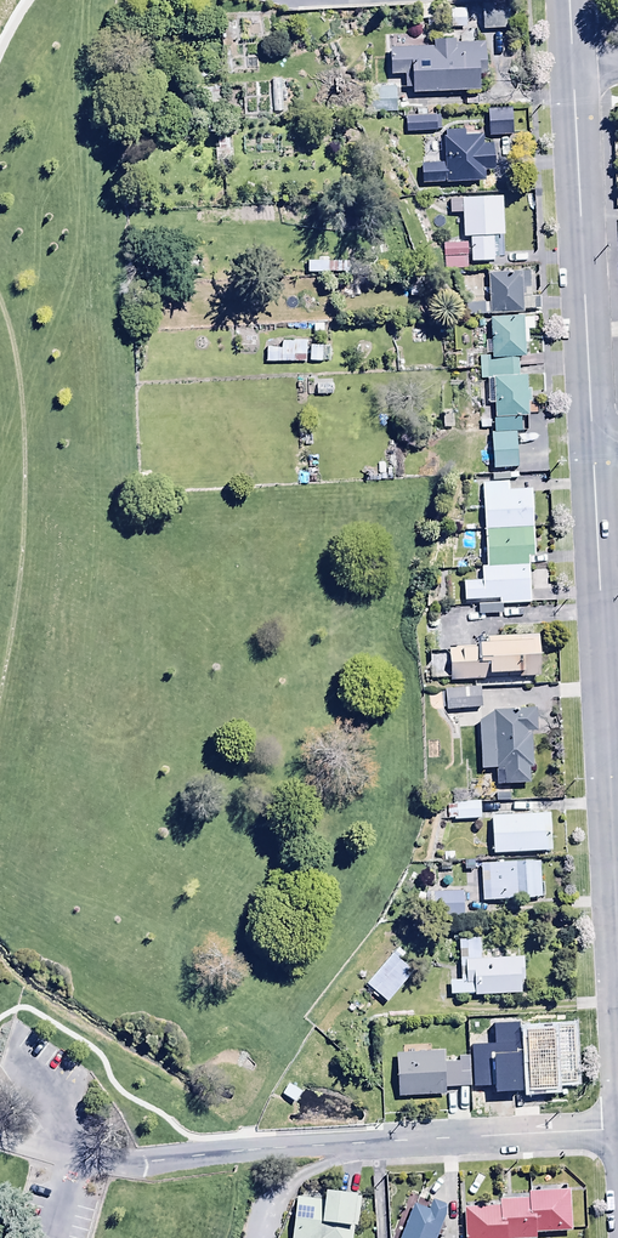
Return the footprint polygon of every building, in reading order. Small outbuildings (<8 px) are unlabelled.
[(480,9),(481,32),(514,31),(513,8),(480,9)] [(391,54),(386,54),(386,79),(399,79),(400,91),(404,91),(404,96),(479,94),(479,81),(489,81),(488,45),(454,46),(454,43),(436,43),(436,51),(391,51),(391,54)] [(489,111),(490,139),(512,138),(511,110),(489,111)] [(405,119),(406,135),(441,134),(440,118),(426,119),(426,112),(417,113),(417,119),(405,119)] [(421,167),(421,187),(483,185),(483,175),(496,175),(495,150),(483,150),(483,139),(465,140),(464,131),(444,132),(445,166),(421,167)] [(502,202),(450,203),(450,217),(464,217),(464,242),(470,242),(470,265),(496,265),(496,258),(502,258),(502,202)] [(467,244),(444,245),(444,273),(467,273),(467,244)] [(308,265),(307,277),(329,277),(329,265),(308,265)] [(530,275),(489,277),(491,317),(523,315),(522,297),(531,297),(530,275)] [(487,306),(465,307),(465,319),(488,319),(487,306)] [(487,382),(519,380),(518,360),(530,359),(528,319),(492,320),(492,358),(480,357),(480,382),(487,382)] [(467,346),(467,328),(454,328),(454,346),(467,346)] [(324,349),(311,348),(309,364),(323,365),(324,349)] [(519,380),(487,382),(487,406),(493,406),(493,424),(529,423),(527,380),(519,380)] [(334,385),(317,385),(317,397),(334,397),(334,385)] [(529,423),(493,424),(492,474),(548,473),(546,423),(529,423)] [(508,485),(484,486),(487,572),(481,572),(481,584),(464,585),(465,606),(499,604),(499,607),(533,605),(530,562),(535,561),(531,495),(509,496),(508,485)] [(450,650),(451,682),(540,680),(539,639),(487,641),(488,649),(450,650)] [(445,693),(446,713),(482,711),(480,691),(445,693)] [(493,715),(478,726),(481,774),(495,773),(496,788),(528,786),(527,774),(532,774),(530,738),(538,737),(536,714),(493,715)] [(447,805),(448,823),(480,822),(480,804),(447,805)] [(491,821),(493,858),(539,857),(539,859),(546,859),(546,856),(551,855),(550,818),(491,821)] [(539,865),(481,868),(483,906),(541,902),(539,865)] [(443,956),(453,957),(453,940),(443,940),(443,956)] [(474,997),(475,1000),(526,998),(524,960),(484,962),(483,942),(460,943),(462,984),(451,985),(451,998),(474,997)] [(506,1028),(477,1028),(477,1047),(506,1047),(506,1028)] [(445,1054),(397,1056),(399,1101),(447,1099),(447,1091),(470,1090),(468,1064),(445,1065),(445,1054)] [(487,1078),(487,1098),(539,1098),(539,1084),(530,1084),(530,1062),(506,1062),(506,1054),(491,1054),(491,1078),(487,1078)] [(289,1086),(282,1097),(296,1106),(303,1095),(289,1086)] [(354,1226),(358,1226),(362,1195),(356,1195),(357,1191),(326,1187),(324,1200),(297,1196),(291,1237),(353,1237),(354,1226)] [(463,1237),(535,1237),(535,1232),(570,1231),(568,1189),(527,1190),(527,1197),(497,1199),(498,1204),(462,1206),(463,1237)] [(399,1237),(433,1237),(447,1205),(431,1198),(427,1208),(414,1203),(399,1237)]
